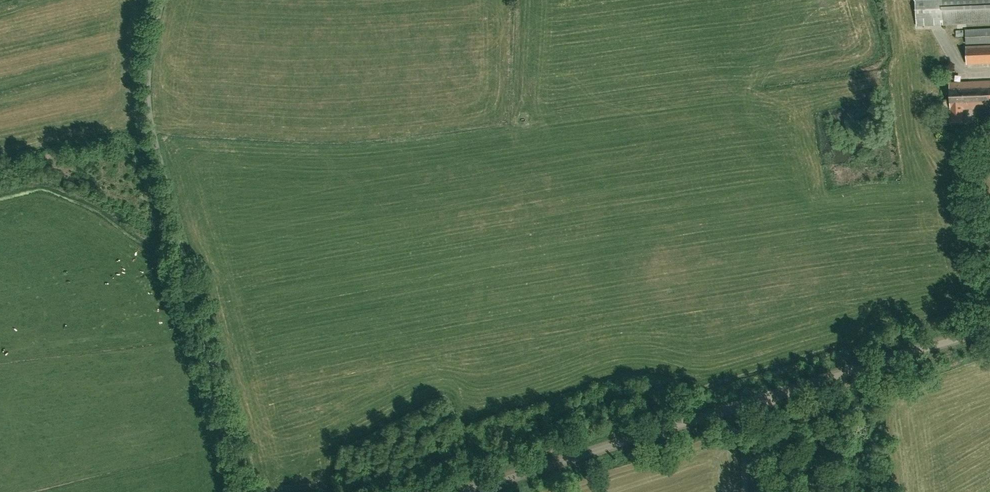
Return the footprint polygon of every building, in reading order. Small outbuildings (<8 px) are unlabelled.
[(917,26),(989,23),(989,0),(916,0),(917,26)] [(968,30),(968,44),(989,44),(989,29),(968,30)] [(968,55),(969,65),(989,64),(989,54),(968,55)] [(989,107),(989,80),(950,81),(951,120),(963,119),(962,108),(989,107)]
